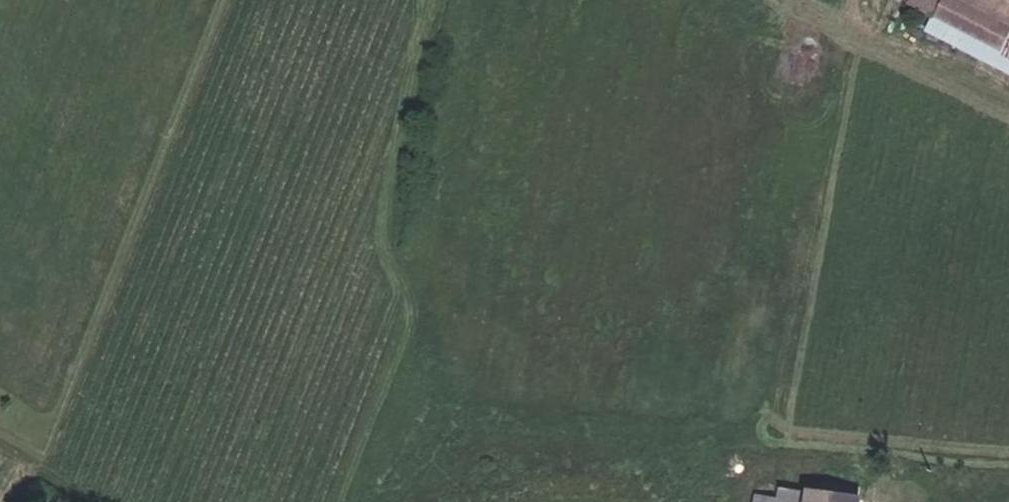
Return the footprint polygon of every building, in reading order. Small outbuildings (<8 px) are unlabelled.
[(908,3),(959,29),(1008,58),(1008,6),(999,0),(910,0),(908,3)] [(945,57),(959,29),(908,3),(894,35),(945,57)] [(1007,93),(1008,90),(1008,58),(959,29),(945,57),(1007,93)]
